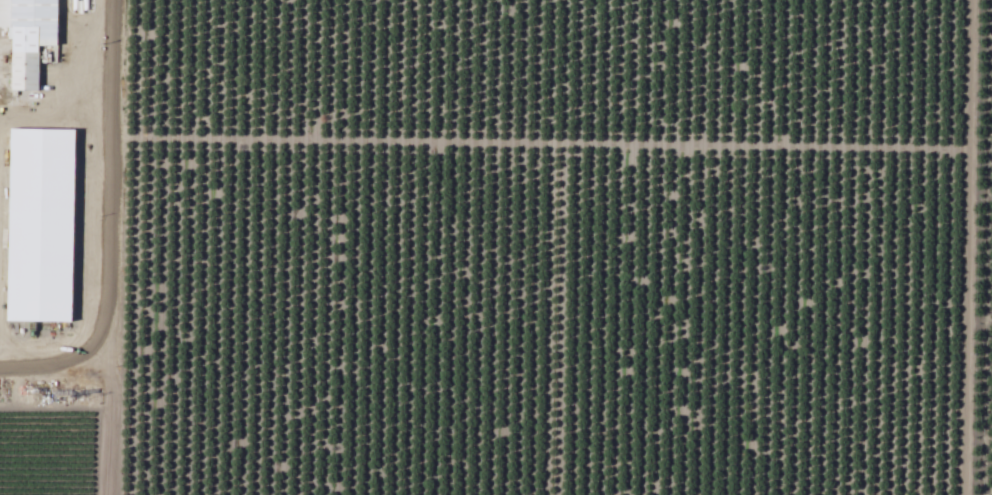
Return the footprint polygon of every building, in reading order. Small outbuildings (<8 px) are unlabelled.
[(13,26),(13,89),(40,89),(40,44),(59,44),(59,0),(0,0),(0,26),(13,26)] [(76,128),(12,127),(11,209),(44,209),(44,227),(21,227),(21,237),(10,237),(8,320),(73,321),(76,128)]
